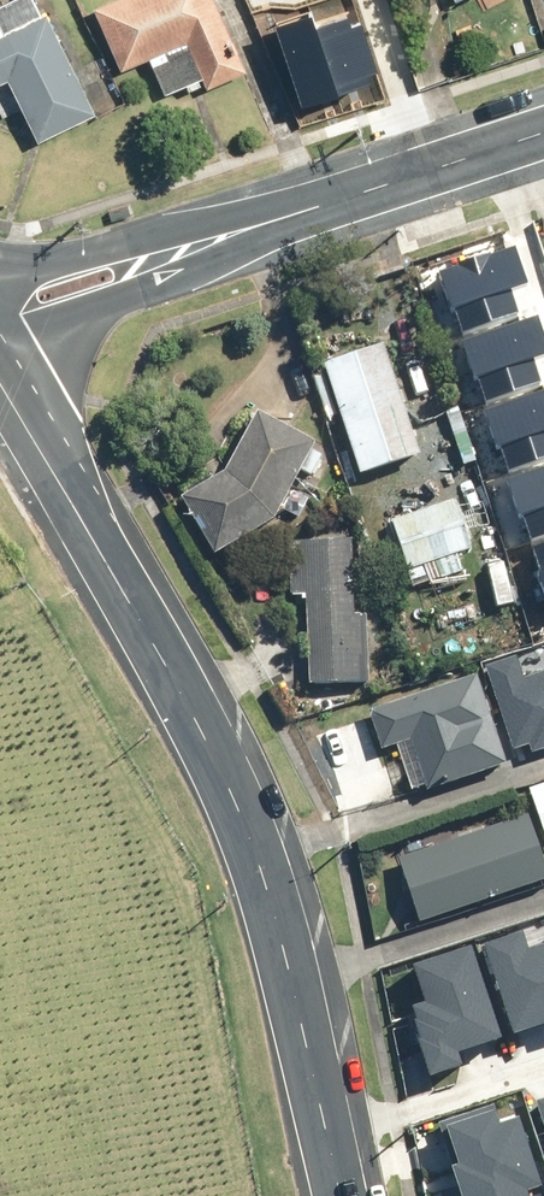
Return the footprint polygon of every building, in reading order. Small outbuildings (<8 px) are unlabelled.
[(0,12),(0,83),(11,78),(41,142),(100,115),(51,12),(43,16),(35,0),(25,0),(0,12)] [(97,6),(126,71),(152,59),(168,95),(206,78),(210,89),(254,70),(223,0),(111,0),(97,6)] [(274,28),(302,113),(380,87),(357,20),(316,33),(310,15),(274,28)] [(515,251),(441,275),(462,337),(518,319),(510,294),(527,288),(515,251)] [(462,346),(483,408),(539,390),(531,365),(543,361),(543,347),(536,322),(462,346)] [(388,344),(328,363),(365,475),(425,455),(388,344)] [(487,413),(507,475),(543,463),(543,395),(487,413)] [(231,473),(188,497),(219,553),(278,519),(321,443),(265,412),(231,473)] [(509,483),(529,545),(543,540),(543,472),(509,483)] [(483,484),(464,491),(480,534),(498,528),(483,484)] [(457,500),(396,523),(413,568),(425,563),(433,584),(467,571),(460,552),(475,547),(457,500)] [(356,542),(293,542),(293,598),(310,598),(311,683),(372,683),(372,617),(356,618),(356,542)] [(533,552),(543,589),(543,549),(533,552)] [(488,667),(515,748),(528,744),(532,755),(543,751),(543,673),(523,680),(516,658),(488,667)] [(483,672),(368,708),(382,751),(413,741),(428,788),(511,762),(483,672)] [(532,788),(543,824),(543,784),(532,788)] [(399,857),(420,923),(543,882),(543,850),(532,813),(399,857)] [(543,1019),(543,943),(531,948),(524,927),(485,939),(514,1028),(543,1019)] [(488,984),(485,985),(474,945),(418,961),(429,1001),(413,1006),(427,1056),(503,1034),(488,984)] [(522,1188),(543,1181),(521,1116),(501,1122),(495,1103),(443,1120),(467,1195),(525,1195),(522,1188)]
